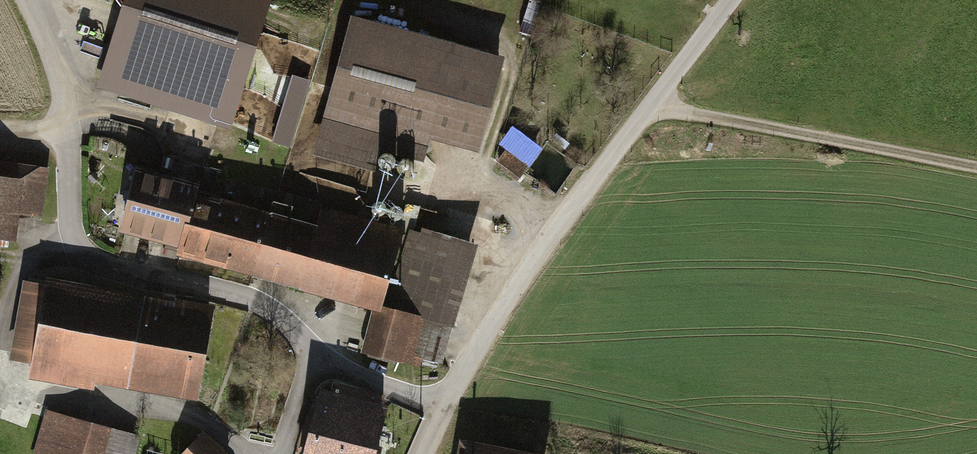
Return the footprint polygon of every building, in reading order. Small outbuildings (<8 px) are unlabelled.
[(120,10),(123,0),(87,0),(120,10)] [(249,0),(127,0),(98,92),(233,135),(274,8),(249,0)] [(505,66),(354,24),(317,159),(415,186),(420,166),(426,168),(431,147),(479,160),(505,66)] [(274,140),(293,146),(313,82),(295,76),(274,140)] [(532,170),(508,153),(496,170),(520,186),(532,170)] [(364,354),(423,370),(425,361),(445,367),(478,248),(425,233),(423,239),(321,211),(316,230),(294,224),(300,200),(260,189),(253,213),(219,204),(221,199),(195,192),(201,170),(165,160),(161,174),(130,166),(112,229),(122,232),(120,239),(180,255),(178,263),(374,316),(364,354)] [(0,169),(0,247),(17,249),(19,219),(45,222),(50,174),(0,169)] [(408,210),(378,203),(374,219),(404,226),(408,210)] [(174,309),(49,285),(47,293),(24,288),(9,367),(32,371),(29,383),(97,396),(98,388),(200,409),(219,314),(175,305),(174,309)] [(323,389),(306,453),(377,453),(389,407),(374,403),(376,394),(341,385),(339,393),(323,389)] [(48,416),(37,453),(138,453),(141,444),(48,416)] [(183,453),(228,453),(206,432),(183,453)] [(460,442),(458,453),(527,453),(460,442)]
